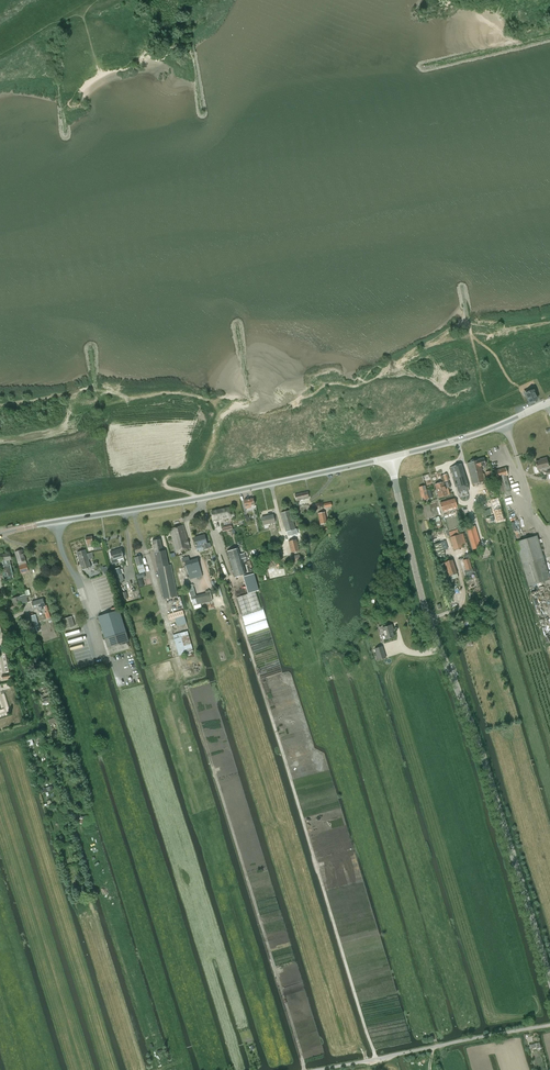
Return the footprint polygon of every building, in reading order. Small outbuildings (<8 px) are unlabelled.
[(532,388),(524,392),(527,397),(529,402),(537,399),(536,398),(532,388)] [(484,458),(477,460),(480,470),(479,471),(479,472),(480,472),(482,482),(484,481),(486,481),(484,473),(483,474),(481,466),(486,465),(484,458)] [(542,460),(536,462),(537,466),(534,467),(535,473),(539,472),(538,469),(549,467),(546,458),(542,459),(542,460)] [(472,484),(482,482),(480,472),(479,472),(479,471),(480,470),(477,460),(467,463),(472,484)] [(459,494),(469,491),(468,487),(461,464),(450,468),(456,489),(457,489),(459,494)] [(502,493),(510,491),(506,476),(508,475),(506,468),(495,471),(497,478),(502,493)] [(424,500),(429,499),(428,493),(427,491),(426,485),(419,487),(422,498),(424,498),(424,500)] [(445,486),(436,489),(439,497),(447,495),(445,486)] [(296,501),(309,498),(308,492),(295,495),(296,501)] [(442,511),(457,506),(455,498),(440,503),(442,511)] [(498,498),(491,500),(494,511),(497,522),(504,520),(498,498)] [(253,499),(244,501),(246,509),(249,508),(248,506),(255,504),(253,499)] [(229,508),(212,511),(214,521),(220,519),(222,519),(223,520),(224,520),(223,519),(224,519),(231,517),(235,516),(234,512),(230,512),(229,508)] [(291,510),(281,512),(286,532),(293,530),(296,530),(291,510)] [(320,524),(327,523),(325,512),(318,513),(320,524)] [(264,525),(275,523),(273,515),(262,517),(264,525)] [(184,525),(172,528),(170,529),(176,552),(190,548),(184,525)] [(460,534),(451,537),(454,551),(463,548),(460,534)] [(199,536),(194,538),(196,546),(203,545),(203,548),(204,549),(205,549),(208,548),(211,547),(210,542),(207,543),(205,535),(200,536),(199,536)] [(528,585),(549,579),(537,536),(515,542),(528,585)] [(161,539),(153,540),(155,552),(163,550),(161,539)] [(295,539),(288,541),(291,552),(299,550),(297,539),(295,539)] [(440,542),(433,545),(436,553),(443,550),(448,549),(446,540),(440,542)] [(121,548),(111,552),(112,558),(111,558),(113,563),(118,562),(117,559),(124,557),(121,548)] [(238,549),(228,552),(235,577),(246,574),(242,563),(241,559),(243,558),(246,557),(245,553),(240,555),(238,549)] [(15,552),(19,566),(22,573),(28,571),(26,564),(27,564),(22,550),(15,552)] [(83,570),(91,567),(85,550),(77,552),(83,570)] [(163,550),(155,552),(158,567),(169,565),(166,550),(163,550)] [(0,554),(0,561),(1,561),(1,565),(10,563),(10,560),(12,560),(10,553),(0,554)] [(466,559),(463,560),(466,571),(465,571),(466,575),(469,574),(469,576),(472,575),(471,573),(474,572),(473,569),(472,569),(469,558),(470,558),(469,555),(465,556),(466,559)] [(145,571),(143,564),(141,556),(135,557),(137,565),(139,573),(145,571)] [(189,560),(185,562),(190,580),(202,576),(197,558),(189,560)] [(443,578),(457,574),(453,560),(439,564),(443,578)] [(10,563),(1,565),(5,580),(14,578),(10,563)] [(169,565),(158,567),(164,599),(177,596),(171,564),(169,565)] [(290,572),(288,564),(274,568),(275,574),(284,571),(285,574),(290,572)] [(254,573),(242,576),(248,594),(259,590),(254,573)] [(256,591),(236,598),(242,615),(261,608),(256,591)] [(20,596),(12,598),(14,605),(14,606),(22,604),(20,596)] [(470,609),(484,605),(482,597),(468,601),(470,609)] [(32,602),(34,609),(37,608),(38,612),(42,610),(42,607),(45,606),(43,599),(32,602)] [(108,647),(129,641),(119,610),(98,616),(108,647)] [(169,619),(184,615),(183,610),(168,615),(169,619)] [(35,615),(31,616),(34,627),(36,627),(37,630),(37,631),(40,631),(35,615)] [(66,629),(75,626),(72,616),(63,619),(66,629)] [(386,639),(394,636),(392,630),(394,630),(392,625),(382,628),(386,639)] [(174,639),(179,655),(194,651),(188,630),(180,633),(173,635),(174,639)] [(378,660),(386,658),(382,647),(375,649),(378,660)]
